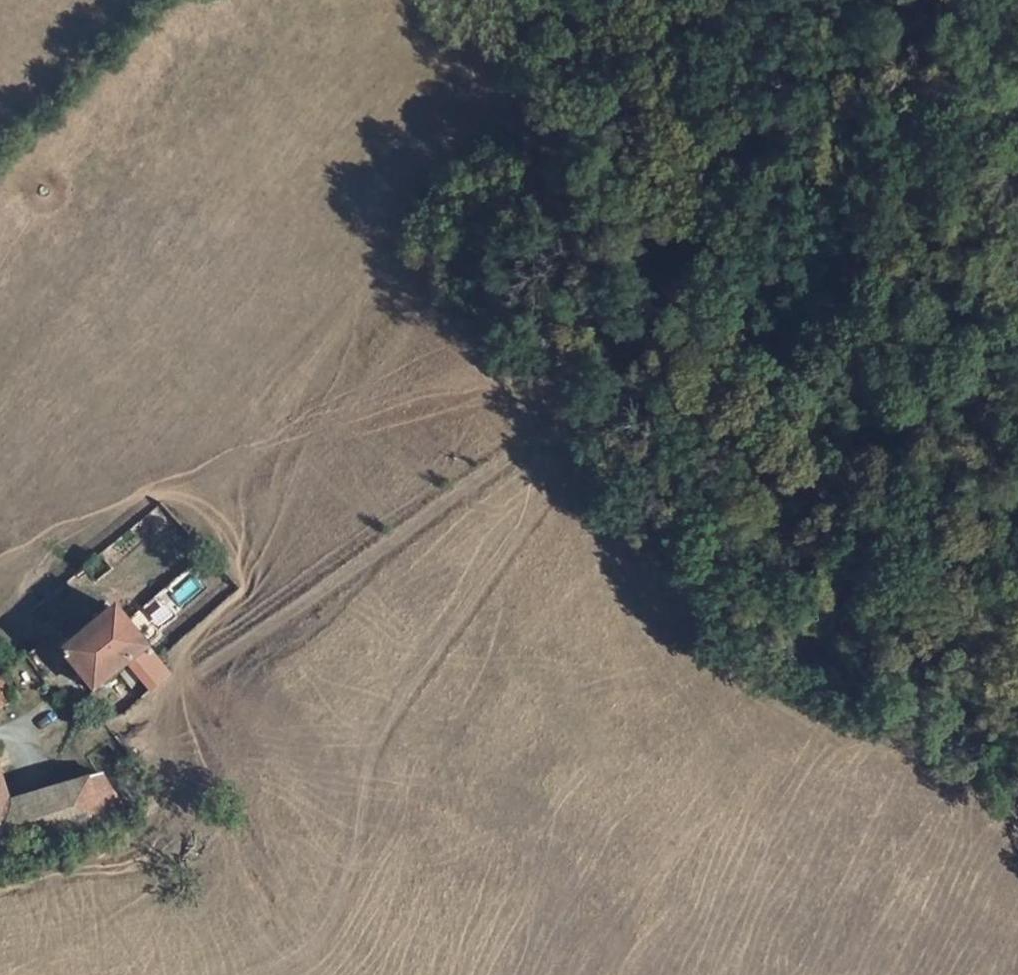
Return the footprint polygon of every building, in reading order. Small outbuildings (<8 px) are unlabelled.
[(152,693),(172,677),(164,667),(114,618),(64,662),(91,698),(113,676),(127,689),(139,678),(152,693)] [(2,681),(0,681),(0,710),(14,703),(2,681)] [(122,825),(128,821),(100,783),(11,811),(0,785),(0,855),(122,825)]
